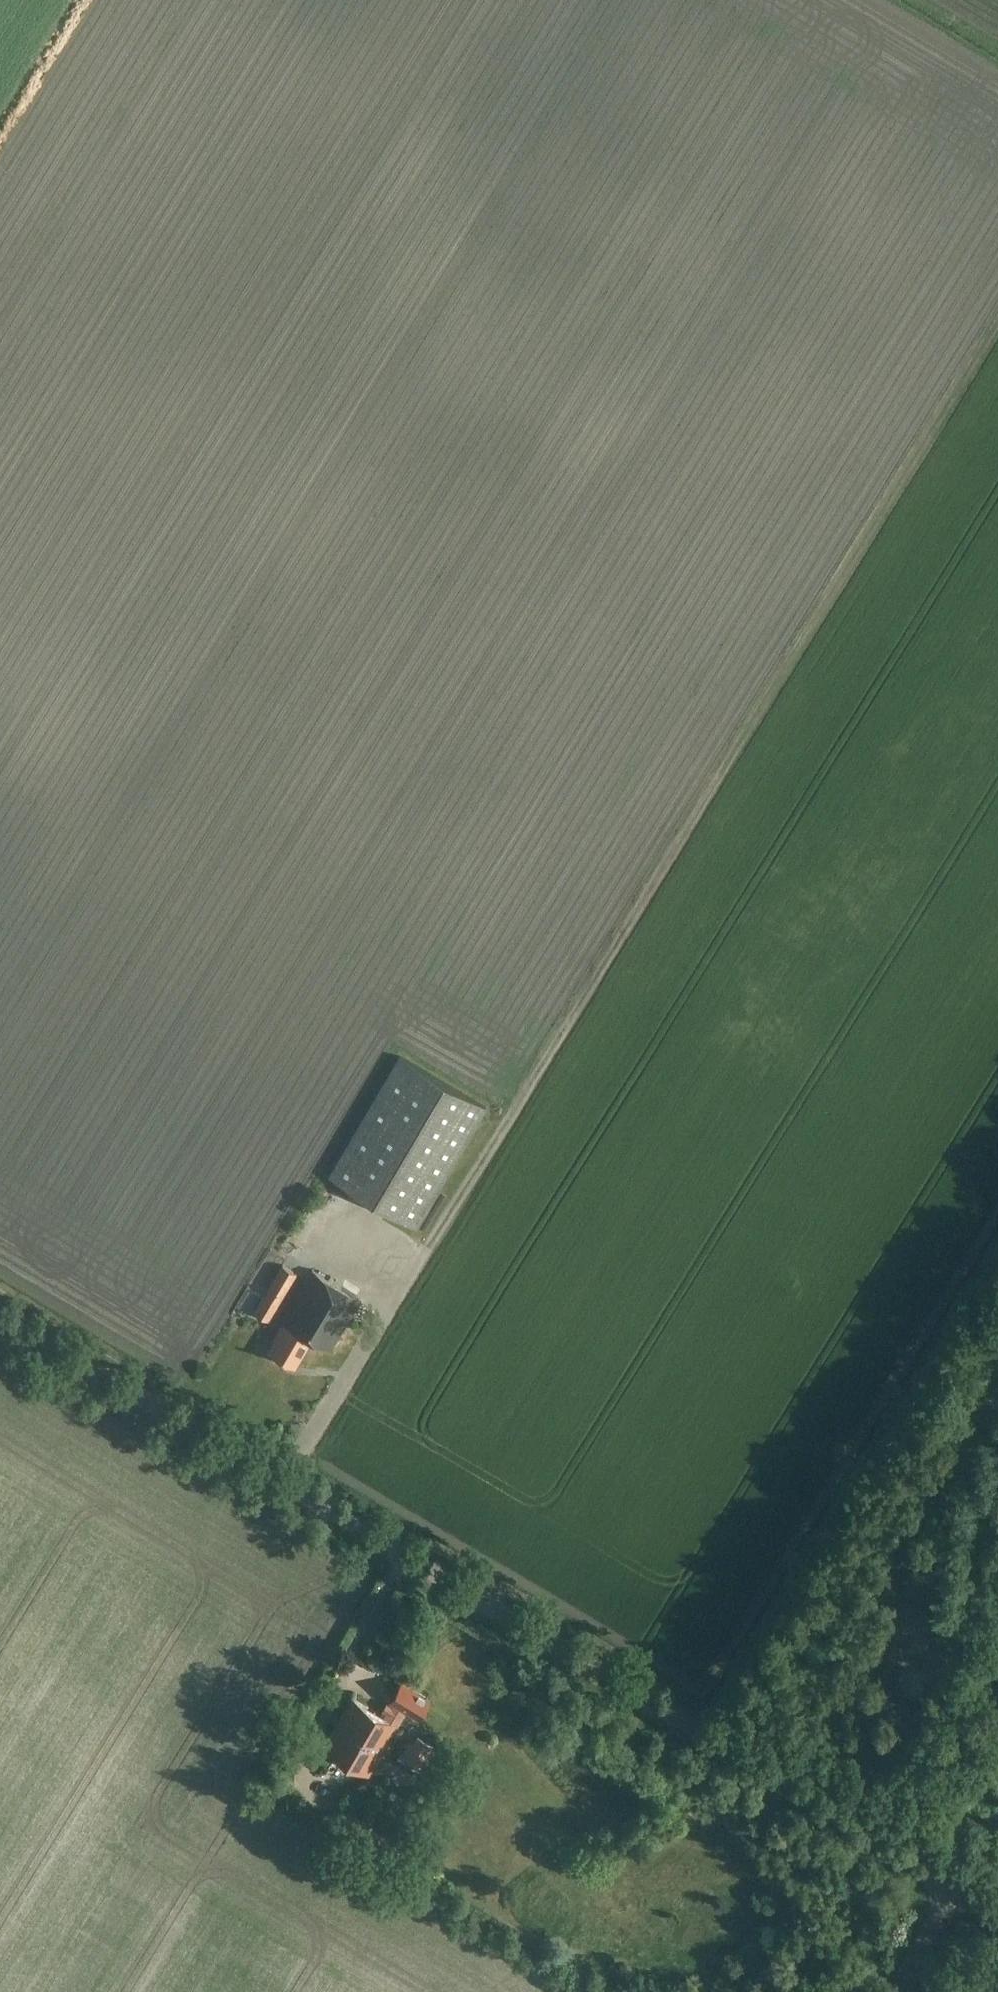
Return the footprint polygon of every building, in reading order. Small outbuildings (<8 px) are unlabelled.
[(487,1107),(400,1056),(329,1177),(416,1228),(487,1107)] [(297,1274),(284,1266),(264,1300),(277,1308),(297,1274)] [(362,1298),(313,1269),(282,1321),(284,1322),(277,1334),(279,1336),(269,1352),(295,1367),(311,1339),(330,1350),(362,1298)] [(430,1698),(401,1681),(390,1700),(393,1702),(385,1715),(351,1695),(322,1744),(370,1772),(399,1723),(406,1710),(419,1717),(430,1698)] [(438,1746),(419,1735),(414,1744),(410,1742),(400,1759),(423,1772),(438,1746)]
